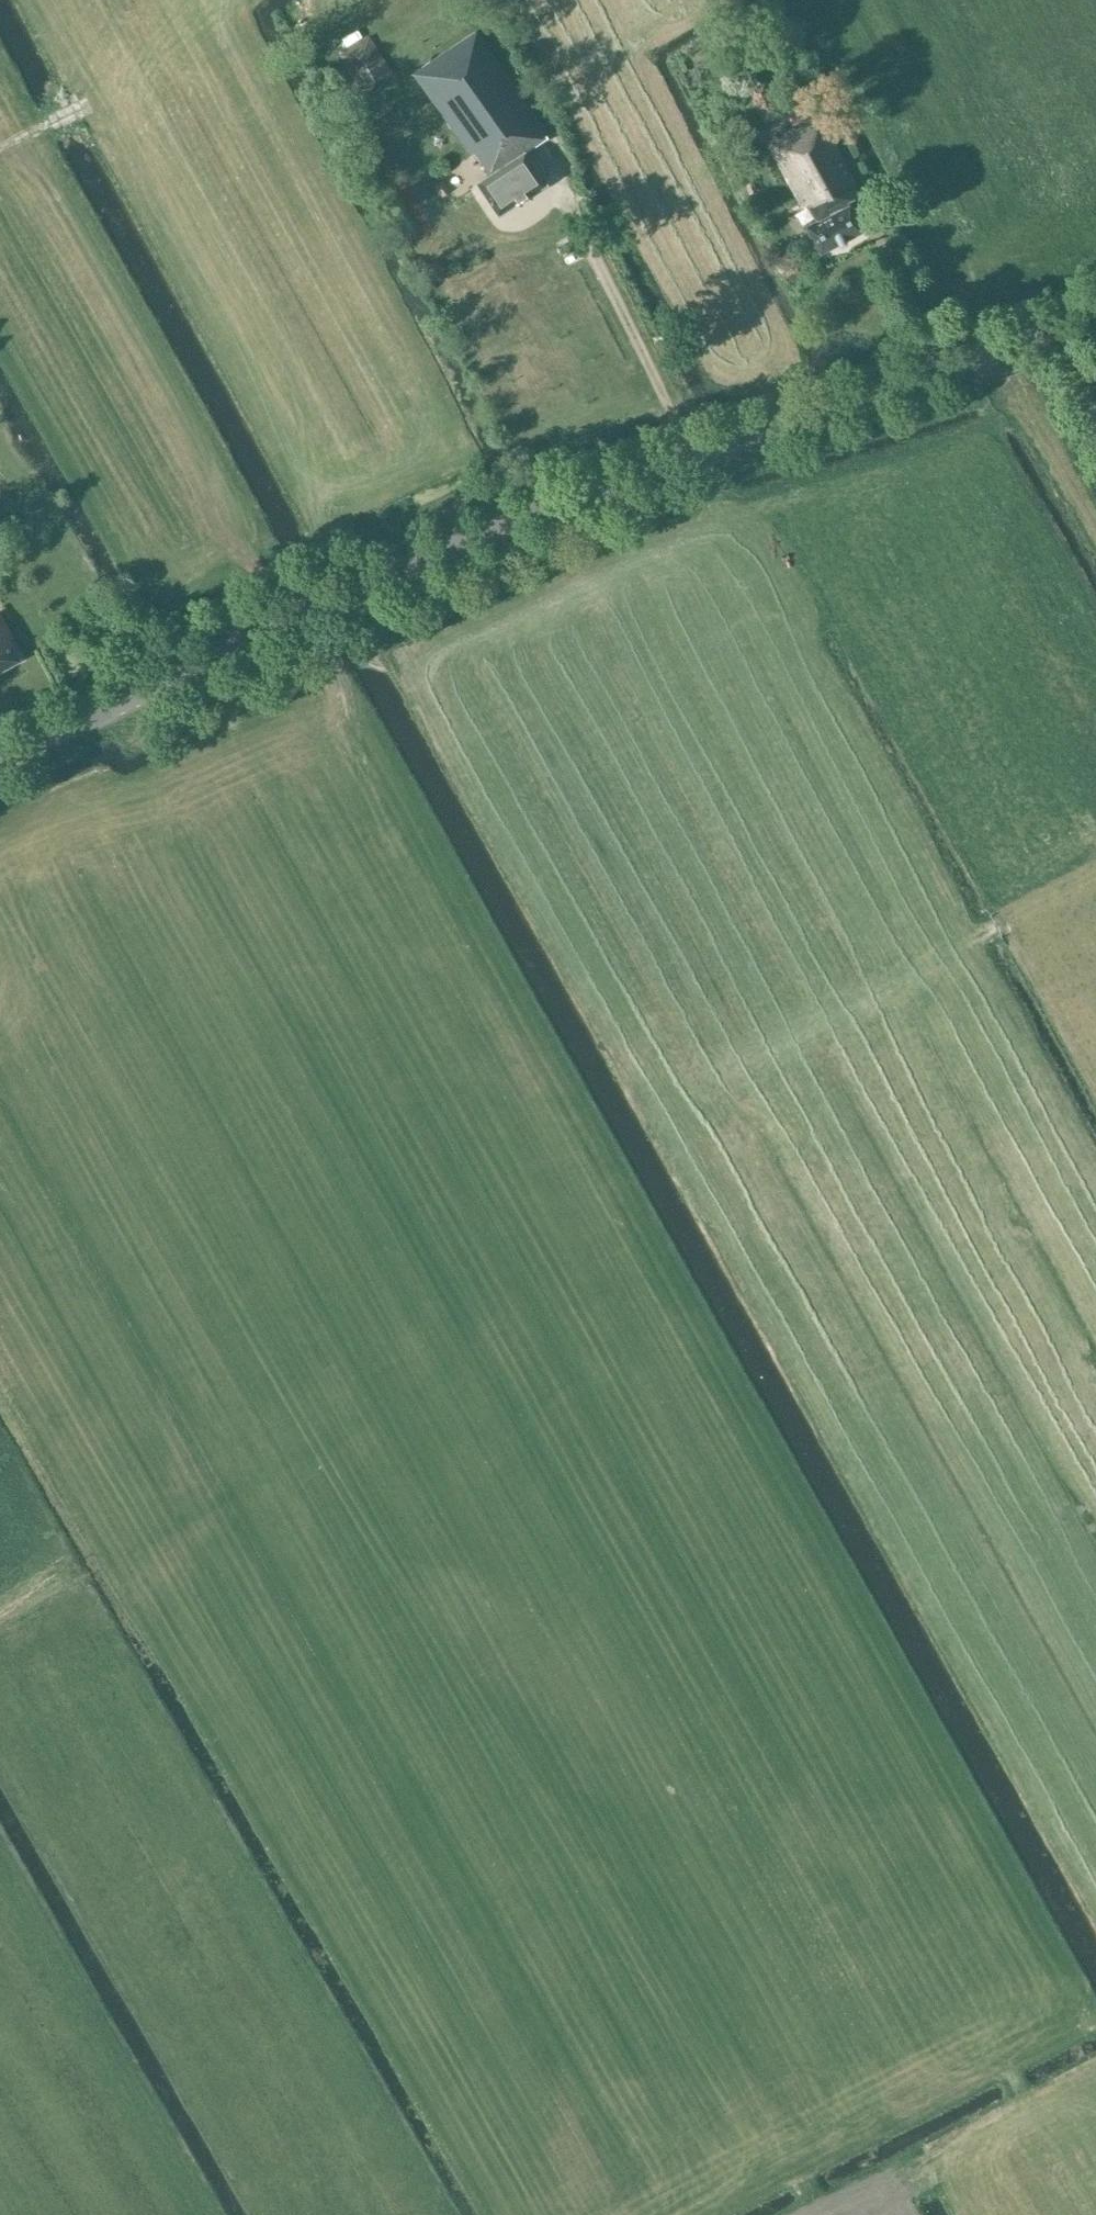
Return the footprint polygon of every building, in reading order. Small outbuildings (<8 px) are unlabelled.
[(489,176),(477,184),(498,216),(545,185),(524,153),(546,137),(476,31),(411,73),(474,164),(479,160),(489,176)] [(334,58),(356,94),(391,73),(369,37),(334,58)] [(748,91),(765,123),(781,114),(764,82),(748,91)] [(774,143),(769,145),(802,206),(807,204),(816,221),(805,227),(820,255),(863,232),(847,203),(860,196),(819,119),(779,140),(777,136),(772,139),(774,143)] [(20,661),(9,639),(12,637),(0,615),(0,672),(20,661)]
